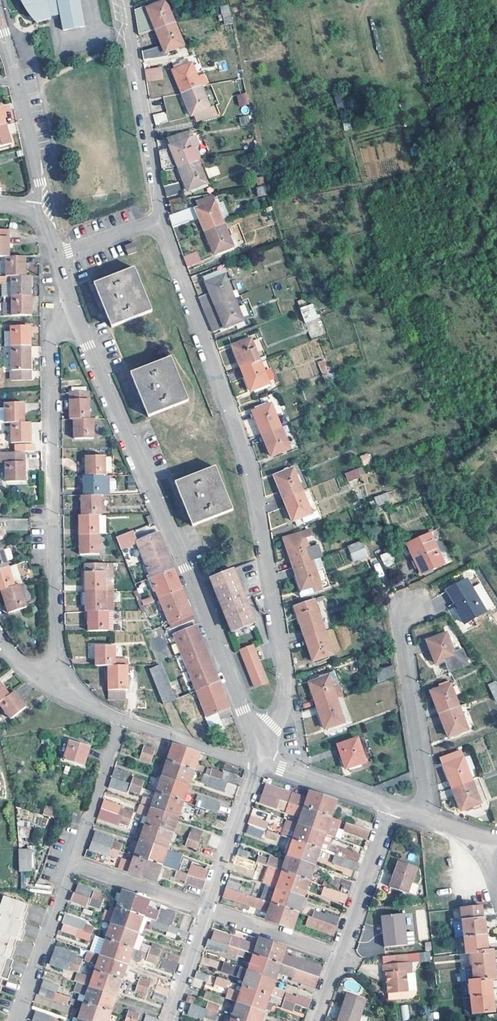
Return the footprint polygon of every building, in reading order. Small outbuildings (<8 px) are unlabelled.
[(19,4),(22,9),(24,12),(31,19),(37,24),(49,22),(51,21),(51,19),(61,17),(64,33),(86,28),(80,0),(17,0),(19,4)] [(157,31),(175,24),(166,1),(147,9),(146,5),(134,11),(138,34),(157,31)] [(230,15),(229,8),(216,10),(217,17),(223,16),(230,15)] [(233,24),(230,15),(223,16),(225,26),(233,24)] [(175,24),(157,31),(163,46),(141,51),(142,62),(166,57),(170,55),(170,52),(185,46),(175,24)] [(183,94),(202,87),(192,65),(190,66),(188,60),(181,63),(182,66),(174,69),(175,72),(174,73),(183,94)] [(162,80),(160,70),(146,73),(148,83),(162,80)] [(206,86),(202,87),(183,94),(192,117),(194,116),(197,124),(218,115),(206,86)] [(249,106),(247,95),(238,97),(240,107),(249,106)] [(346,96),(336,97),(338,116),(349,114),(346,96)] [(170,122),(167,113),(153,117),(156,126),(170,122)] [(247,115),(239,117),(241,126),(249,123),(247,115)] [(0,128),(0,148),(12,144),(7,126),(0,128)] [(193,138),(191,132),(166,140),(169,148),(193,138)] [(180,170),(198,162),(193,150),(198,149),(199,145),(195,137),(193,138),(169,148),(158,153),(161,173),(180,170)] [(203,162),(198,149),(193,150),(198,162),(203,162)] [(207,185),(198,162),(180,170),(189,192),(190,192),(207,185)] [(267,186),(265,177),(257,179),(259,188),(267,186)] [(182,194),(179,183),(164,187),(167,198),(182,194)] [(209,189),(207,185),(190,192),(192,196),(209,189)] [(270,196),(267,187),(257,191),(259,199),(270,196)] [(205,234),(224,226),(215,203),(197,211),(194,207),(169,217),(173,229),(199,218),(205,234)] [(233,248),(224,226),(205,234),(214,255),(217,254),(233,248)] [(9,256),(11,256),(10,228),(0,229),(0,256),(9,256)] [(135,251),(132,243),(123,247),(126,255),(135,251)] [(234,251),(233,248),(217,254),(219,257),(234,251)] [(202,262),(198,252),(184,258),(187,268),(202,262)] [(9,256),(9,275),(27,275),(27,268),(27,264),(27,256),(11,256),(9,256)] [(151,311),(133,267),(93,284),(112,328),(151,311)] [(239,297),(227,268),(204,278),(206,284),(224,276),(234,299),(239,297)] [(13,283),(13,295),(23,295),(33,295),(33,275),(27,275),(9,275),(0,275),(0,283),(13,283)] [(204,311),(234,299),(224,276),(206,284),(209,293),(199,298),(204,311)] [(23,295),(13,295),(5,295),(6,302),(14,302),(14,315),(33,314),(33,295),(23,295)] [(242,321),(234,299),(204,311),(213,333),(225,328),(242,321)] [(14,315),(14,302),(6,302),(6,315),(14,315)] [(317,317),(313,303),(307,306),(312,318),(317,317)] [(312,318),(307,306),(299,309),(305,323),(313,319),(312,318)] [(245,327),(242,321),(225,328),(226,331),(234,328),(236,330),(245,327)] [(13,325),(13,345),(32,345),(32,324),(13,325)] [(232,347),(241,370),(260,362),(250,340),(232,347)] [(32,345),(13,345),(13,378),(32,378),(32,345)] [(188,400),(170,358),(130,374),(148,417),(188,400)] [(322,360),(327,372),(332,370),(327,358),(322,360)] [(277,385),(267,359),(260,362),(269,385),(253,391),(254,394),(277,385)] [(260,362),(241,370),(250,392),(253,391),(269,385),(260,362)] [(332,370),(327,372),(331,381),(336,380),(332,370)] [(75,419),(91,419),(90,392),(71,393),(72,420),(75,419)] [(272,405),(281,428),(289,425),(279,400),(256,410),(256,412),(272,405)] [(7,422),(13,422),(26,422),(26,402),(7,402),(7,422)] [(253,413),(262,436),(281,428),(272,405),(256,412),(253,413)] [(94,420),(91,419),(75,419),(76,439),(95,439),(94,420)] [(32,422),(26,422),(13,422),(13,441),(32,441),(32,422)] [(289,425),(281,428),(290,449),(298,446),(289,425)] [(281,428),(262,436),(271,457),(274,456),(276,459),(299,449),(298,446),(290,449),(281,428)] [(27,451),(0,451),(0,462),(7,462),(7,482),(27,483),(27,451)] [(87,457),(87,477),(103,477),(106,476),(106,456),(87,457)] [(366,468),(363,459),(357,461),(359,470),(359,471),(366,468)] [(233,510),(215,466),(175,483),(191,524),(193,527),(193,526),(233,510)] [(300,466),(293,469),(302,492),(310,489),(300,466)] [(274,477),(283,499),(302,492),(293,469),(289,471),(288,469),(275,473),(277,476),(274,477)] [(359,471),(359,470),(346,475),(349,482),(361,478),(359,471)] [(85,496),(102,495),(104,495),(103,477),(87,477),(85,477),(85,496)] [(302,492),(283,499),(286,507),(292,522),(294,521),(296,527),(318,517),(316,512),(311,514),(302,492)] [(393,503),(390,494),(376,500),(379,509),(393,503)] [(102,516),(102,495),(85,496),(83,496),(83,516),(100,516),(102,516)] [(286,507),(283,499),(275,503),(278,510),(286,507)] [(156,523),(153,515),(147,518),(150,523),(151,526),(156,523)] [(81,536),(100,535),(100,516),(83,516),(81,516),(81,536)] [(3,537),(2,536),(1,530),(28,529),(28,518),(0,520),(0,537),(3,537)] [(293,567),(311,561),(321,558),(322,557),(318,545),(308,548),(306,541),(311,540),(310,537),(312,536),(310,530),(284,539),(293,567)] [(446,562),(431,532),(410,543),(425,572),(446,562)] [(151,577),(173,568),(159,533),(137,542),(149,573),(146,574),(148,578),(151,577)] [(133,534),(118,541),(119,544),(121,548),(137,542),(133,534)] [(100,536),(81,537),(82,555),(101,554),(100,536)] [(366,551),(361,542),(347,548),(350,557),(366,551)] [(11,566),(5,547),(0,548),(0,569),(11,566)] [(395,561),(391,553),(384,556),(388,565),(395,561)] [(331,587),(321,558),(311,561),(319,584),(301,590),(296,574),(293,575),(300,597),(331,587)] [(319,584),(311,561),(293,567),(296,574),(301,590),(319,584)] [(23,582),(17,563),(11,566),(16,585),(21,583),(23,582)] [(141,572),(139,564),(132,567),(135,574),(141,572)] [(87,592),(90,592),(106,592),(106,572),(105,565),(86,565),(87,592)] [(16,585),(11,566),(0,569),(0,590),(3,589),(16,585)] [(158,596),(181,588),(173,568),(151,577),(155,586),(151,588),(153,591),(156,590),(158,596)] [(254,622),(233,569),(210,577),(232,631),(254,622)] [(16,585),(3,589),(9,611),(28,606),(21,583),(16,585)] [(492,617),(471,586),(450,600),(462,617),(464,616),(467,620),(465,621),(471,630),(492,617)] [(181,588),(158,596),(166,615),(163,617),(166,624),(169,623),(172,629),(194,621),(181,588)] [(109,593),(90,593),(90,612),(109,611),(109,593)] [(109,611),(109,613),(117,613),(117,593),(109,593),(109,611)] [(333,629),(322,595),(313,599),(324,632),(333,629)] [(294,606),(305,639),(324,632),(313,599),(294,606)] [(110,631),(109,613),(102,613),(90,614),(90,632),(110,631)] [(117,613),(109,613),(110,631),(117,631),(117,613)] [(193,682),(196,691),(218,682),(196,626),(174,635),(192,681),(193,682)] [(344,626),(335,630),(342,647),(352,643),(344,626)] [(324,632),(305,639),(313,662),(332,656),(324,632)] [(453,654),(445,633),(426,640),(435,662),(445,659),(449,668),(467,660),(463,650),(453,654)] [(253,643),(239,649),(255,686),(268,680),(253,643)] [(97,668),(110,668),(116,668),(130,667),(129,661),(116,661),(115,648),(97,648),(97,668)] [(172,695),(161,668),(157,670),(150,672),(165,707),(173,702),(172,700),(174,700),(172,695)] [(395,679),(393,668),(376,673),(378,685),(395,679)] [(130,693),(130,669),(123,669),(110,669),(110,702),(126,702),(126,693),(130,693)] [(309,684),(317,707),(342,698),(333,672),(313,679),(314,682),(309,684)] [(431,690),(441,714),(459,706),(448,680),(441,683),(442,687),(431,690)] [(10,694),(0,681),(0,702),(10,694)] [(218,682),(196,691),(206,716),(205,716),(210,732),(223,727),(220,719),(232,715),(218,682)] [(0,702),(0,704),(12,719),(27,707),(14,691),(10,694),(0,702)] [(342,698),(317,707),(324,730),(327,729),(328,732),(351,724),(343,698),(342,698)] [(459,706),(441,714),(451,739),(476,728),(466,704),(459,706)] [(365,762),(357,739),(339,745),(346,769),(348,768),(361,763),(365,762)] [(91,748),(72,741),(65,761),(84,767),(91,748)] [(173,745),(169,744),(163,760),(167,761),(173,745)] [(180,766),(186,749),(173,745),(167,761),(180,766)] [(452,786),(471,779),(469,772),(477,769),(470,746),(442,756),(452,786)] [(143,753),(153,756),(155,750),(145,747),(144,749),(141,748),(140,752),(143,753)] [(180,766),(194,770),(199,754),(186,749),(180,766)] [(153,756),(143,753),(141,758),(150,762),(153,756)] [(180,766),(167,761),(163,775),(162,777),(175,781),(180,766)] [(175,781),(188,786),(194,770),(180,766),(175,781)] [(115,768),(112,777),(123,781),(126,772),(115,768)] [(205,774),(221,779),(221,778),(234,783),(236,776),(223,771),(222,774),(206,768),(205,774)] [(480,776),(477,769),(469,772),(471,779),(480,776)] [(221,779),(205,774),(202,783),(207,785),(207,787),(223,792),(227,782),(221,779)] [(123,781),(112,777),(109,787),(125,793),(129,783),(123,781)] [(169,797),(175,781),(162,777),(156,793),(169,797)] [(132,784),(141,788),(144,781),(134,778),(132,784)] [(471,779),(452,786),(460,810),(480,803),(471,779)] [(188,786),(175,781),(169,797),(183,802),(188,786)] [(139,794),(141,788),(132,784),(130,790),(139,794)] [(265,785),(262,794),(289,803),(291,797),(281,794),(282,790),(265,785)] [(317,813),(322,796),(309,792),(306,799),(292,794),(291,797),(289,803),(317,813)] [(142,796),(139,805),(164,813),(169,797),(156,793),(154,800),(142,796)] [(289,803),(262,794),(259,803),(277,809),(278,808),(284,810),(284,812),(300,818),(298,824),(311,829),(317,813),(289,803)] [(195,806),(209,811),(216,814),(219,803),(197,795),(194,806),(195,806)] [(317,813),(330,817),(336,801),(322,796),(317,813)] [(164,813),(177,818),(183,802),(169,797),(164,813)] [(101,809),(119,815),(122,806),(105,799),(101,809)] [(142,823),(146,824),(159,828),(164,813),(139,805),(136,814),(144,817),(142,823)] [(57,810),(46,806),(44,814),(54,818),(55,818),(57,810)] [(207,817),(209,811),(195,806),(194,808),(199,810),(198,814),(207,817)] [(119,815),(101,809),(98,819),(118,826),(119,822),(128,825),(131,819),(121,815),(119,815)] [(123,809),(121,815),(131,819),(133,813),(123,809)] [(82,816),(70,811),(66,822),(78,826),(82,816)] [(172,833),(177,818),(164,813),(159,828),(172,833)] [(330,817),(317,813),(311,829),(331,836),(335,837),(340,821),(330,817)] [(250,825),(262,829),(265,821),(250,816),(247,824),(250,825)] [(282,836),(293,840),(306,844),(311,829),(298,824),(287,820),(282,836)] [(28,824),(16,823),(16,833),(26,833),(28,824)] [(343,831),(367,840),(370,831),(346,823),(343,831)] [(140,840),(153,845),(159,828),(146,824),(140,840)] [(281,836),(262,829),(250,825),(247,834),(266,841),(278,845),(281,836)] [(159,828),(153,845),(166,849),(172,833),(159,828)] [(331,836),(311,829),(306,844),(319,849),(322,841),(328,843),(331,836)] [(189,839),(199,842),(201,837),(202,838),(204,832),(202,832),(201,834),(194,832),(192,831),(189,839)] [(94,832),(91,841),(120,851),(122,845),(112,842),(113,839),(94,832)] [(199,842),(189,839),(187,845),(196,849),(199,842)] [(137,849),(135,856),(147,860),(153,845),(140,840),(139,843),(136,842),(133,848),(137,849)] [(306,844),(293,840),(287,856),(300,860),(306,844)] [(120,851),(91,841),(88,850),(107,856),(108,854),(118,857),(120,851)] [(328,843),(322,841),(319,849),(335,855),(338,847),(328,843)] [(300,860),(314,865),(319,849),(306,844),(300,860)] [(28,867),(27,845),(17,845),(17,867),(28,867)] [(153,845),(147,860),(161,865),(163,859),(166,849),(153,845)] [(338,847),(335,855),(359,863),(362,855),(338,847)] [(181,854),(166,849),(163,859),(161,865),(175,870),(181,854)] [(251,853),(239,849),(237,856),(248,860),(251,853)] [(359,863),(335,855),(332,863),(356,872),(359,863)] [(147,860),(135,856),(132,863),(121,860),(117,868),(142,877),(147,860)] [(300,860),(287,856),(285,862),(271,858),(270,861),(268,866),(282,871),(295,876),(300,860)] [(257,863),(268,866),(270,861),(259,857),(257,863)] [(147,860),(142,877),(155,881),(161,865),(147,860)] [(314,865),(300,860),(295,876),(308,880),(314,865)] [(417,868),(399,862),(389,888),(407,894),(417,868)] [(268,866),(257,863),(255,869),(265,874),(268,866)] [(190,865),(187,874),(202,879),(205,870),(190,865)] [(175,870),(172,877),(175,878),(176,877),(186,881),(186,883),(200,889),(203,880),(193,876),(187,874),(175,870)] [(289,892),(295,876),(282,871),(276,888),(289,892)] [(328,875),(324,886),(348,894),(352,883),(328,875)] [(289,892),(303,897),(308,880),(295,876),(289,892)] [(228,880),(225,888),(237,892),(240,884),(228,880)] [(289,892),(276,888),(266,884),(261,900),(284,908),(289,892)] [(74,893),(89,898),(91,890),(77,885),(74,893)] [(344,906),(348,894),(324,886),(320,897),(344,906)] [(261,900),(237,892),(225,888),(222,895),(268,911),(265,920),(278,924),(284,908),(261,900)] [(118,903),(117,907),(129,912),(135,896),(122,892),(121,894),(118,903)] [(289,892),(284,908),(297,913),(299,908),(303,909),(306,901),(302,899),(303,897),(289,892)] [(92,899),(89,898),(74,893),(71,901),(81,905),(82,902),(99,909),(101,902),(92,899)] [(94,893),(92,899),(101,902),(103,897),(94,893)] [(135,896),(129,912),(143,917),(147,918),(171,926),(173,921),(175,915),(160,909),(161,905),(135,896)] [(30,908),(5,900),(3,907),(5,908),(2,917),(3,918),(23,925),(26,915),(28,916),(30,908)] [(111,923),(117,907),(113,906),(111,912),(107,910),(103,921),(111,923)] [(117,907),(111,923),(124,928),(129,912),(117,907)] [(292,929),(297,913),(284,908),(278,924),(292,929)] [(465,922),(483,919),(481,908),(463,910),(464,912),(465,922)] [(316,911),(313,918),(336,926),(339,917),(325,912),(324,914),(316,911)] [(129,912),(124,928),(138,932),(143,917),(129,912)] [(465,922),(464,912),(453,913),(455,923),(456,923),(465,922)] [(63,925),(91,934),(93,928),(83,925),(84,923),(65,916),(62,924),(63,925)] [(336,926),(313,918),(308,916),(305,925),(334,935),(337,926),(336,926)] [(405,948),(403,916),(380,918),(383,949),(405,948)] [(138,932),(142,934),(146,922),(147,918),(143,917),(138,932)] [(23,925),(3,918),(0,925),(3,926),(0,933),(0,936),(19,943),(20,943),(24,934),(25,934),(28,926),(23,925)] [(171,926),(147,918),(146,922),(151,923),(150,926),(168,933),(177,936),(177,937),(186,940),(189,932),(174,927),(171,926)] [(467,937),(489,935),(487,919),(483,919),(465,922),(456,923),(458,938),(467,937)] [(119,944),(124,928),(111,923),(106,939),(119,944)] [(88,940),(91,934),(63,925),(61,931),(88,940)] [(124,928),(119,944),(132,948),(138,932),(124,928)] [(144,935),(142,934),(138,932),(132,948),(138,950),(144,935)] [(266,959),(271,943),(258,939),(255,947),(255,950),(250,948),(251,946),(245,944),(213,933),(211,940),(219,943),(227,946),(245,952),(253,955),(266,959)] [(489,935),(467,937),(469,954),(491,951),(489,935)] [(0,936),(0,958),(9,961),(12,955),(14,956),(19,943),(0,936)] [(469,954),(467,937),(458,938),(456,939),(458,955),(461,955),(469,954)] [(119,944),(106,939),(103,945),(100,944),(98,951),(101,952),(100,954),(113,959),(119,944)] [(216,951),(219,943),(211,940),(207,939),(205,947),(216,951)] [(227,946),(219,943),(216,951),(224,954),(225,953),(227,946)] [(271,943),(266,959),(319,978),(323,968),(283,953),(285,948),(271,943)] [(132,948),(119,944),(113,959),(127,964),(129,958),(140,961),(141,958),(156,964),(158,957),(140,951),(138,950),(132,948)] [(142,944),(140,951),(158,957),(162,948),(154,944),(152,947),(142,944)] [(243,959),(245,952),(227,946),(225,953),(243,959)] [(54,949),(51,956),(79,966),(81,960),(76,958),(77,956),(54,949)] [(107,976),(113,959),(100,954),(87,950),(84,959),(97,964),(95,971),(107,976)] [(463,968),(467,968),(496,964),(495,951),(491,951),(469,954),(461,955),(463,968)] [(180,957),(170,954),(168,961),(178,964),(180,957)] [(266,959),(253,955),(251,961),(248,961),(244,970),(260,975),(266,959)] [(79,966),(51,956),(49,964),(67,971),(68,968),(77,972),(79,966)] [(410,975),(409,965),(408,965),(407,956),(383,958),(384,967),(383,967),(384,976),(386,976),(388,1002),(412,1000),(416,996),(416,992),(406,993),(405,975),(410,975)] [(9,961),(0,958),(0,980),(4,981),(5,982),(6,982),(8,976),(10,977),(15,963),(9,961)] [(127,964),(113,959),(107,976),(121,980),(127,964)] [(266,959),(260,975),(274,980),(277,971),(292,977),(291,980),(316,989),(319,978),(266,959)] [(178,964),(168,961),(165,970),(175,973),(178,964)] [(255,991),(260,975),(244,970),(226,963),(222,973),(244,981),(242,986),(255,991)] [(467,968),(469,983),(472,982),(494,980),(496,979),(496,967),(496,964),(467,968)] [(460,968),(461,984),(469,983),(467,968),(463,968),(460,968)] [(107,976),(95,971),(89,969),(87,978),(76,973),(74,981),(76,982),(102,991),(107,976)] [(209,975),(196,971),(194,978),(206,982),(209,975)] [(416,992),(414,974),(410,975),(405,975),(406,993),(416,992)] [(271,988),(274,980),(260,975),(255,991),(269,996),(281,1000),(284,992),(271,988)] [(107,976),(102,991),(116,996),(121,980),(107,976)] [(230,982),(216,977),(214,986),(224,989),(225,985),(229,986),(230,982)] [(40,987),(55,993),(57,986),(42,980),(40,987)] [(138,986),(147,989),(149,984),(139,980),(138,986)] [(494,980),(472,982),(474,998),(496,995),(494,980)] [(102,991),(76,982),(73,991),(86,996),(84,1003),(97,1007),(102,991)] [(469,983),(461,984),(463,999),(474,998),(472,982),(469,983)] [(157,985),(154,992),(167,996),(169,989),(157,985)] [(145,996),(147,989),(138,986),(135,992),(145,996)] [(237,1002),(250,1006),(255,991),(242,986),(239,994),(235,992),(229,990),(226,998),(237,1002)] [(71,998),(55,993),(40,987),(37,994),(65,1005),(67,1001),(69,1002),(71,998)] [(102,991),(97,1007),(110,1012),(116,996),(102,991)] [(267,1002),(269,996),(255,991),(250,1006),(263,1011),(264,1009),(269,1011),(272,1004),(267,1002)] [(164,1004),(167,996),(154,992),(151,999),(164,1004)] [(185,1003),(190,1005),(200,1008),(203,1001),(188,995),(185,1003)] [(347,995),(338,1020),(366,1020),(358,1018),(364,1001),(347,995)] [(474,998),(476,1014),(496,1012),(496,1005),(496,995),(474,998)] [(286,996),(284,1001),(294,1004),(309,1010),(312,1001),(297,997),(296,1000),(286,996)] [(294,1004),(284,1001),(282,1008),(292,1011),(294,1004)] [(237,1002),(236,1003),(233,1002),(231,1009),(234,1011),(231,1018),(239,1020),(245,1020),(250,1006),(237,1002)] [(97,1007),(84,1003),(78,1018),(86,1020),(92,1020),(97,1007)] [(205,1010),(219,1014),(220,1013),(216,1012),(218,1007),(207,1003),(205,1010)] [(410,1019),(407,1004),(400,1005),(403,1020),(410,1019)] [(200,1008),(190,1005),(188,1013),(203,1018),(204,1016),(213,1020),(215,1016),(218,1017),(219,1014),(205,1010),(200,1008)] [(245,1020),(264,1020),(265,1016),(262,1015),(263,1011),(250,1006),(245,1020)] [(97,1007),(92,1020),(107,1020),(110,1012),(97,1007)] [(32,1019),(36,1020),(53,1020),(50,1020),(51,1016),(35,1011),(32,1019)] [(128,1012),(127,1017),(136,1020),(138,1016),(128,1012)]
